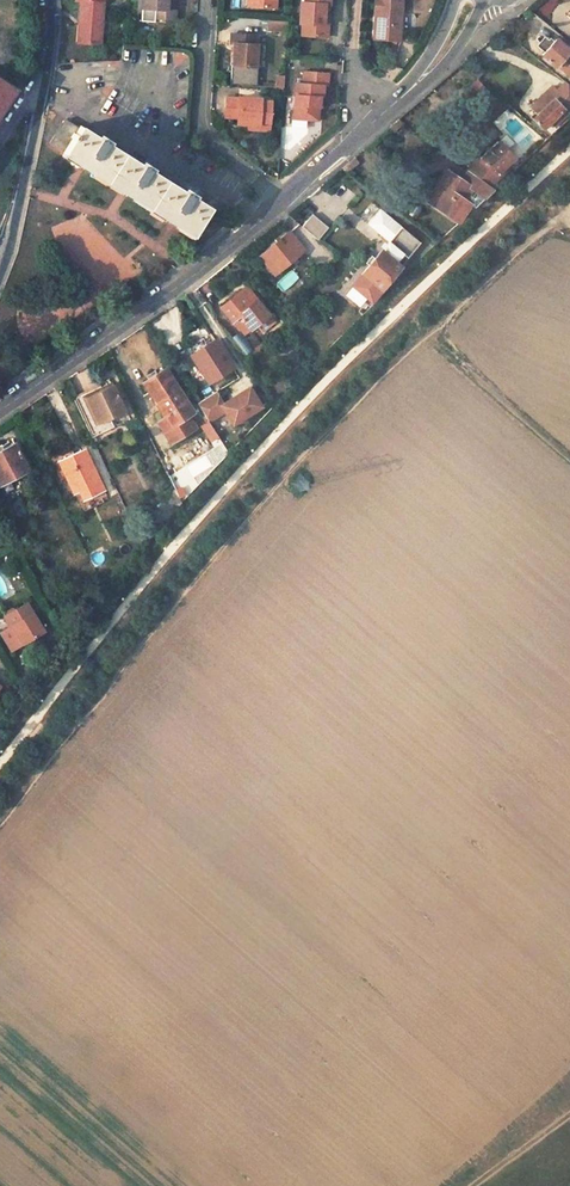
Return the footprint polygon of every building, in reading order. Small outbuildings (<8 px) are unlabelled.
[(75,4),(80,4),(78,26),(80,26),(78,45),(100,46),(103,0),(75,0),(75,4)] [(141,9),(153,9),(153,18),(174,19),(175,11),(171,10),(165,10),(166,0),(142,0),(141,9)] [(274,0),(248,0),(248,7),(273,9),(274,0)] [(294,27),(297,27),(297,37),(324,39),(325,27),(321,26),(321,16),(322,5),(326,5),(327,0),(302,0),(302,4),(295,3),(294,27)] [(382,43),(405,45),(409,0),(380,0),(378,18),(384,19),(382,43)] [(382,43),(384,19),(378,18),(376,42),(382,43)] [(283,22),(265,20),(264,30),(283,31),(283,22)] [(235,45),(234,69),(255,70),(256,48),(257,37),(230,36),(230,44),(235,45)] [(555,39),(542,54),(558,67),(558,66),(569,75),(569,51),(555,39)] [(255,70),(234,69),(232,69),(232,86),(257,88),(258,70),(255,70)] [(314,103),(315,87),(318,87),(319,74),(300,73),(299,85),(288,85),(286,114),(295,114),(294,120),(311,121),(312,103),(314,103)] [(284,88),(286,75),(277,74),(276,88),(284,88)] [(14,91),(0,81),(0,112),(14,91)] [(529,123),(540,132),(548,124),(553,128),(566,114),(569,118),(569,87),(565,83),(556,92),(553,88),(532,108),(539,114),(529,123)] [(233,126),(244,126),(255,127),(256,123),(267,124),(268,104),(257,103),(257,101),(234,100),(234,102),(223,101),(222,119),(233,120),(233,126)] [(244,132),(266,134),(267,124),(256,123),(255,127),(244,126),(244,132)] [(63,154),(76,132),(63,124),(50,145),(63,154)] [(106,180),(121,155),(78,128),(76,132),(63,154),(106,180)] [(498,173),(506,166),(514,158),(498,142),(475,164),(469,172),(488,187),(493,191),(495,188),(492,185),(501,176),(498,173)] [(149,207),(164,181),(121,155),(106,180),(149,207)] [(502,177),(510,169),(506,166),(498,173),(501,176),(502,177)] [(461,216),(468,208),(461,202),(470,190),(479,197),(482,200),(493,191),(488,187),(469,172),(466,175),(461,182),(448,172),(436,188),(443,193),(432,207),(453,225),(461,216)] [(207,207),(164,181),(149,207),(191,234),(207,207)] [(443,193),(436,188),(425,201),(432,207),(443,193)] [(389,242),(362,275),(379,289),(420,244),(381,210),(368,224),(389,242)] [(321,239),(330,227),(313,215),(304,227),(321,239)] [(297,227),(261,257),(276,275),(315,243),(308,234),(305,237),(297,227)] [(379,289),(362,275),(346,293),(359,305),(366,297),(369,300),(379,289)] [(39,336),(99,305),(88,283),(28,314),(39,336)] [(247,289),(221,307),(242,335),(267,316),(247,289)] [(216,341),(191,356),(209,384),(233,368),(216,341)] [(259,343),(249,350),(254,356),(263,349),(259,343)] [(254,356),(249,350),(242,356),(246,362),(254,356)] [(143,382),(157,404),(166,418),(159,423),(173,445),(198,428),(190,416),(195,413),(179,390),(165,368),(143,382)] [(110,419),(127,411),(114,386),(104,390),(103,386),(76,399),(94,438),(114,427),(110,419)] [(235,427),(265,408),(252,389),(225,406),(217,394),(201,404),(212,421),(225,412),(235,427)] [(210,420),(200,426),(211,442),(220,437),(210,420)] [(0,446),(0,482),(1,485),(29,471),(15,445),(6,450),(4,444),(0,446)] [(84,452),(60,461),(74,494),(81,491),(85,499),(106,491),(97,468),(91,470),(84,452)] [(179,493),(140,536),(145,548),(176,512),(184,504),(179,493)] [(28,647),(48,636),(33,606),(23,611),(21,608),(15,612),(15,615),(12,617),(18,627),(5,634),(11,646),(23,639),(28,647)]
